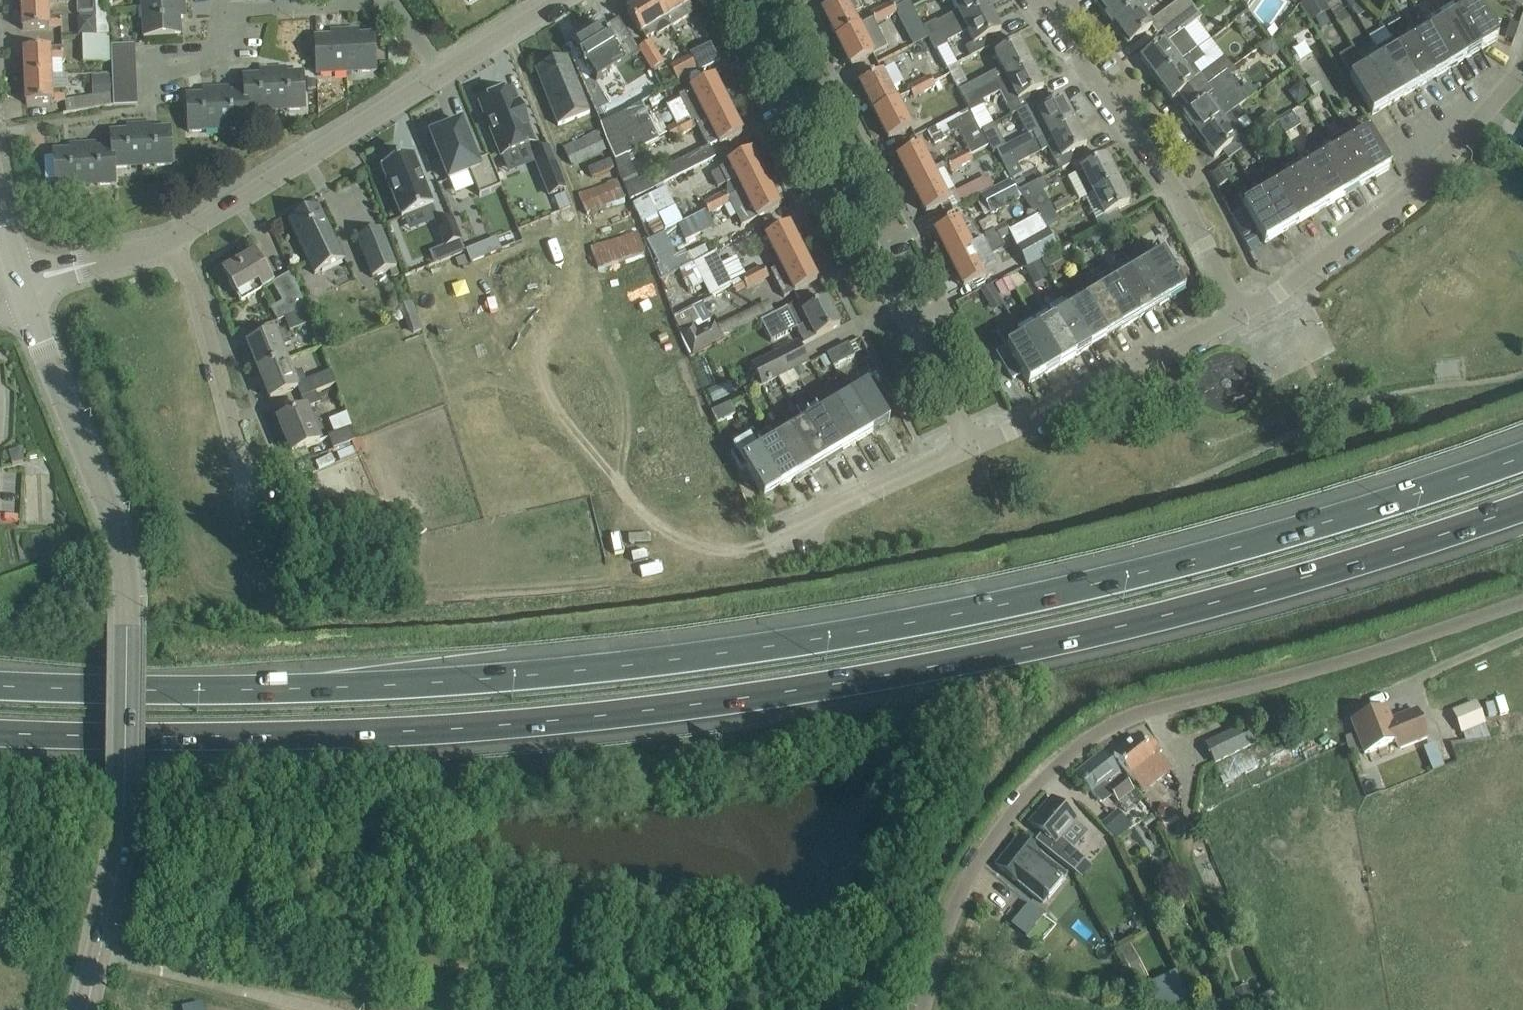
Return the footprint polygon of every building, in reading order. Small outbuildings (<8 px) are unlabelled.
[(95,0),(77,0),(77,12),(81,16),(95,15),(95,0)] [(95,15),(96,35),(108,34),(107,0),(95,0),(95,15)] [(657,35),(670,27),(653,0),(643,0),(626,11),(640,33),(641,32),(645,38),(655,32),(657,35)] [(670,27),(688,16),(682,6),(690,2),(689,0),(653,0),(670,27)] [(858,26),(851,13),(861,8),(857,0),(839,0),(821,9),(835,37),(858,26)] [(988,7),(984,0),(951,0),(957,10),(936,22),(935,20),(922,26),(927,36),(929,39),(988,7)] [(1098,2),(1113,22),(1143,0),(1100,0),(1098,2)] [(1193,7),(1188,0),(1178,0),(1148,22),(1142,14),(1155,4),(1152,0),(1143,0),(1113,22),(1129,43),(1151,27),(1151,26),(1156,23),(1161,30),(1193,7)] [(1327,4),(1325,0),(1302,0),(1299,3),(1307,16),(1327,4)] [(1354,12),(1362,7),(1354,0),(1346,0),(1354,12)] [(49,16),(49,1),(21,2),(22,29),(62,27),(62,15),(49,16)] [(890,1),(880,7),(886,18),(897,12),(894,7),(890,1)] [(1475,2),(1458,12),(1480,50),(1497,40),(1492,33),(1496,30),(1497,25),(1497,20),(1492,13),(1488,11),(1485,10),(1483,11),(1480,12),(1475,2)] [(184,4),(141,7),(143,36),(180,33),(179,17),(184,17),(184,4)] [(875,24),(886,18),(880,7),(869,12),(872,18),(875,24)] [(988,7),(929,39),(934,50),(936,49),(947,43),(946,42),(967,30),(973,42),(965,47),(970,56),(994,43),(990,35),(1000,30),(988,7)] [(1156,80),(1197,49),(1183,30),(1200,17),(1193,7),(1161,30),(1169,40),(1164,44),(1162,42),(1140,59),(1156,80)] [(1450,68),(1466,58),(1443,21),(1445,20),(1438,10),(1421,20),(1427,31),(1428,30),(1450,68)] [(1443,21),(1466,58),(1480,50),(1458,12),(1445,20),(1443,21)] [(858,26),(835,37),(850,65),(867,56),(872,54),(887,46),(875,24),(872,18),(858,26)] [(906,32),(912,43),(927,36),(922,26),(921,24),(906,32)] [(1511,24),(1508,33),(1515,35),(1517,28),(1511,24)] [(578,68),(597,57),(602,54),(625,91),(649,77),(631,47),(619,55),(601,26),(574,43),(582,56),(574,61),(578,68)] [(344,30),(346,72),(376,71),(374,33),(357,34),(357,29),(344,30)] [(346,72),(344,30),(330,30),(331,35),(314,36),(316,74),(346,72)] [(1412,40),(1435,77),(1450,68),(1428,30),(1427,31),(1412,40)] [(96,35),(81,35),(82,48),(90,48),(90,61),(109,61),(109,34),(108,34),(96,35)] [(1381,58),(1403,96),(1419,86),(1397,49),(1396,49),(1391,39),(1375,48),(1381,58)] [(1419,86),(1435,77),(1412,40),(1397,49),(1419,86)] [(663,63),(662,61),(649,41),(638,48),(652,70),(663,63)] [(1006,77),(1031,65),(1019,42),(994,54),(1006,77)] [(110,57),(135,56),(134,44),(110,45),(110,57)] [(690,57),(693,62),(698,72),(720,61),(712,46),(690,57)] [(24,76),(51,75),(51,57),(64,57),(63,47),(23,49),(24,76)] [(934,50),(923,56),(932,73),(940,69),(945,67),(936,49),(934,50)] [(1198,80),(1204,88),(1232,67),(1224,56),(1215,64),(1203,57),(1197,49),(1156,80),(1171,100),(1198,80)] [(111,69),(135,68),(135,56),(110,57),(111,69)] [(589,112),(574,75),(567,57),(535,69),(558,125),(589,112)] [(678,82),(684,79),(698,72),(693,62),(690,57),(671,67),(678,82)] [(1387,105),(1403,96),(1381,58),(1365,68),(1387,105)] [(873,111),(895,100),(890,89),(903,83),(894,65),(859,83),(873,111)] [(1011,115),(1016,113),(1039,101),(1034,92),(1043,88),(1031,65),(1006,77),(962,99),(967,109),(969,112),(984,105),(981,100),(999,91),(1011,115)] [(286,67),(272,68),(275,110),(304,109),(302,71),(286,72),(286,67)] [(1183,116),(1198,137),(1237,108),(1245,101),(1231,83),(1240,76),(1232,67),(1204,88),(1210,96),(1205,100),(1205,99),(1183,116)] [(112,81),(136,80),(135,68),(111,69),(112,81)] [(243,75),(244,91),(245,112),(246,112),(275,110),(272,68),(259,69),(259,74),(243,75)] [(1371,115),(1387,105),(1365,68),(1349,77),(1371,115)] [(91,75),(92,96),(111,92),(110,74),(91,75)] [(51,75),(24,76),(26,103),(52,102),(52,101),(64,101),(64,89),(52,90),(51,75)] [(662,88),(653,75),(646,79),(655,93),(662,88)] [(929,75),(918,81),(923,91),(934,86),(929,75)] [(1313,75),(1304,81),(1314,96),(1323,90),(1313,75)] [(690,123),(727,104),(713,76),(690,88),(690,90),(679,96),(680,99),(667,106),(675,123),(676,123),(687,117),(690,123)] [(314,78),(306,79),(306,89),(315,89),(314,78)] [(112,93),(136,92),(136,80),(112,81),(112,93)] [(923,91),(918,81),(907,86),(913,97),(923,91)] [(229,86),(215,87),(217,130),(247,128),(246,112),(245,112),(244,91),(229,92),(229,86)] [(188,131),(217,130),(215,87),(202,88),(202,93),(186,94),(188,131)] [(535,143),(521,109),(513,91),(482,103),(489,122),(503,156),(535,143)] [(137,104),(136,92),(112,93),(113,105),(137,104)] [(1315,111),(1327,104),(1321,93),(1309,100),(1315,111)] [(1036,142),(1042,139),(1074,122),(1062,99),(1043,109),(1039,101),(1016,113),(1027,135),(1032,133),(1036,142)] [(909,128),(895,100),(873,111),(887,139),(909,128)] [(614,160),(621,156),(658,138),(641,103),(600,123),(614,160)] [(657,171),(625,186),(630,199),(715,156),(709,146),(717,142),(718,144),(723,142),(741,133),(727,104),(690,123),(692,128),(696,126),(706,146),(657,171)] [(1247,145),(1278,121),(1279,121),(1271,110),(1252,124),(1245,115),(1244,116),(1237,108),(1198,137),(1214,157),(1236,141),(1236,140),(1241,137),(1247,145)] [(934,143),(957,132),(975,123),(969,112),(967,109),(927,130),(934,143)] [(930,113),(912,122),(917,133),(935,124),(930,113)] [(1285,118),(1284,117),(1279,121),(1278,121),(1285,134),(1299,125),(1293,113),(1285,118)] [(1344,130),(1373,178),(1389,168),(1361,120),(1344,130)] [(479,195),(501,187),(489,157),(476,162),(461,122),(430,134),(448,180),(469,171),(479,195)] [(1070,164),(1081,158),(1077,150),(1086,145),(1074,122),(1042,139),(1053,161),(1060,158),(1064,167),(1070,164)] [(153,123),(139,124),(142,166),(171,164),(169,127),(153,128),(153,123)] [(671,139),(682,134),(676,123),(675,123),(666,128),(671,139)] [(957,132),(965,150),(967,149),(969,154),(989,144),(981,130),(979,131),(975,123),(957,132)] [(110,130),(111,146),(112,168),(113,168),(142,166),(139,124),(126,124),(126,129),(110,130)] [(596,130),(562,146),(572,166),(606,150),(596,130)] [(1344,130),(1329,139),(1358,187),(1373,178),(1344,130)] [(1315,151),(1342,196),(1358,187),(1329,139),(1322,143),(1322,144),(1315,149),(1316,151),(1315,151)] [(96,142),(82,143),(84,186),(114,184),(113,168),(112,168),(111,146),(96,147),(96,142)] [(54,156),(44,157),(45,161),(45,175),(55,175),(55,187),(84,186),(82,143),(69,144),(69,149),(53,150),(54,156)] [(1001,160),(1012,154),(1007,144),(995,149),(1001,160)] [(896,157),(911,185),(943,168),(947,166),(945,161),(930,169),(918,146),(896,157)] [(565,189),(549,149),(534,155),(550,195),(565,189)] [(972,160),(969,154),(967,149),(965,150),(955,155),(961,166),(972,160)] [(741,190),(764,178),(750,150),(727,162),(728,163),(718,168),(726,183),(735,178),(741,190)] [(1327,205),(1342,196),(1315,151),(1300,160),(1327,205)] [(433,205),(412,153),(380,166),(401,218),(433,205)] [(1001,160),(1010,179),(1017,191),(1042,178),(1035,165),(1021,172),(1012,154),(1001,160)] [(1090,154),(1081,158),(1070,164),(1074,173),(1067,177),(1078,200),(1084,197),(1084,196),(1117,180),(1105,157),(1094,163),(1090,154)] [(951,171),(961,166),(955,155),(945,160),(945,161),(947,166),(948,165),(951,171)] [(1311,215),(1327,205),(1300,160),(1284,169),(1289,177),(1311,215)] [(1222,167),(1211,174),(1218,187),(1230,179),(1222,167)] [(979,195),(993,188),(987,175),(955,191),(943,168),(911,185),(925,213),(947,202),(951,210),(979,195)] [(1295,224),(1311,215),(1289,177),(1273,187),(1295,224)] [(616,178),(577,193),(585,213),(624,198),(616,178)] [(779,206),(764,178),(741,190),(756,218),(779,206)] [(1037,210),(1041,218),(1053,212),(1042,191),(1047,188),(1042,178),(1017,191),(1022,198),(1033,212),(1037,210)] [(989,215),(1022,198),(1017,191),(1010,179),(993,188),(979,195),(989,215)] [(1129,203),(1117,180),(1084,196),(1084,197),(1096,219),(1095,220),(1100,229),(1121,218),(1117,209),(1129,203)] [(1295,224),(1273,187),(1258,196),(1280,233),(1295,224)] [(673,208),(664,190),(631,206),(640,225),(673,208)] [(724,192),(714,197),(719,208),(730,203),(724,192)] [(1072,203),(1069,196),(1052,205),(1056,211),(1072,203)] [(1264,243),(1280,233),(1258,196),(1242,205),(1264,243)] [(719,208),(714,197),(703,203),(708,214),(719,208)] [(344,259),(327,223),(318,205),(288,220),(297,238),(314,274),(344,259)] [(1058,223),(1053,212),(1041,218),(1046,229),(1058,223)] [(1240,212),(1232,216),(1243,237),(1251,233),(1240,212)] [(1058,249),(1037,215),(1008,230),(1010,233),(1027,266),(1058,249)] [(693,216),(678,224),(686,239),(700,232),(693,216)] [(451,217),(435,224),(445,247),(461,240),(451,217)] [(665,228),(660,217),(647,224),(653,234),(665,228)] [(978,236),(971,221),(956,220),(952,222),(934,231),(948,259),(980,243),(985,240),(988,244),(999,239),(993,228),(979,236),(978,236)] [(1004,223),(993,228),(999,239),(1010,233),(1008,230),(1004,223)] [(779,264),(802,252),(788,224),(765,236),(779,264)] [(372,276),(395,266),(379,228),(356,237),(372,276)] [(589,246),(597,268),(645,251),(637,229),(589,246)] [(1254,235),(1244,240),(1249,251),(1259,245),(1254,235)] [(1089,238),(1079,243),(1082,248),(1087,250),(1093,247),(1092,244),(1089,238)] [(479,243),(464,249),(471,262),(485,257),(479,243)] [(994,271),(980,243),(948,259),(963,287),(994,271)] [(1156,243),(1139,254),(1167,301),(1184,290),(1156,243)] [(696,250),(682,257),(685,264),(701,257),(696,250)] [(715,251),(692,263),(709,296),(732,285),(715,251)] [(284,317),(305,308),(290,271),(272,282),(254,252),(222,271),(241,302),(273,283),(283,301),(270,308),(277,320),(284,317)] [(816,280),(802,252),(779,264),(780,266),(772,270),(785,296),(816,280)] [(1056,253),(1041,260),(1045,269),(1052,265),(1060,261),(1056,253)] [(1139,254),(1124,262),(1152,310),(1167,301),(1139,254)] [(467,263),(464,255),(455,258),(458,266),(467,263)] [(1040,262),(1025,269),(1034,285),(1048,278),(1040,262)] [(1152,310),(1124,262),(1109,272),(1137,319),(1152,310)] [(1177,264),(1171,267),(1183,288),(1194,282),(1184,266),(1180,268),(1177,264)] [(762,265),(751,272),(757,282),(768,276),(762,265)] [(746,288),(757,282),(751,272),(740,278),(746,288)] [(1122,328),(1137,319),(1109,272),(1093,281),(1099,291),(1122,328)] [(1008,278),(994,285),(1001,298),(1015,290),(1008,278)] [(1105,338),(1122,328),(1099,291),(1083,301),(1105,338)] [(997,293),(985,300),(989,308),(1001,302),(997,293)] [(691,309),(674,318),(679,332),(691,355),(722,339),(723,340),(775,313),(768,299),(716,326),(714,322),(696,332),(693,325),(694,324),(696,327),(711,320),(702,302),(691,308),(691,309)] [(803,344),(821,335),(839,326),(826,300),(804,311),(799,301),(785,308),(803,344)] [(416,314),(412,301),(399,306),(404,319),(409,333),(422,328),(416,314)] [(1090,347),(1105,338),(1083,301),(1068,310),(1090,347)] [(310,306),(307,311),(309,316),(314,318),(320,316),(322,311),(320,306),(315,304),(310,306)] [(311,322),(305,308),(284,317),(289,331),(311,322)] [(1090,347),(1068,310),(1052,319),(1075,356),(1090,347)] [(1009,316),(993,326),(1006,347),(1015,363),(1022,373),(1028,384),(1044,374),(1022,338),(1009,316)] [(1052,319),(1038,328),(1060,365),(1075,356),(1052,319)] [(1060,365),(1038,328),(1022,338),(1044,374),(1060,365)] [(258,371),(286,360),(280,345),(290,341),(285,329),(247,344),(258,371)] [(797,340),(750,364),(761,385),(793,369),(801,365),(808,361),(797,340)] [(831,365),(832,366),(854,355),(848,342),(826,353),(826,354),(831,365)] [(826,354),(819,358),(824,368),(831,365),(826,354)] [(291,373),(286,360),(258,371),(269,399),(308,384),(301,368),(291,373)] [(803,365),(794,369),(797,376),(806,372),(803,365)] [(309,378),(315,391),(335,383),(330,370),(309,378)] [(866,385),(850,394),(872,432),(889,422),(866,385)] [(319,402),(315,391),(301,397),(305,408),(278,419),(291,453),(320,441),(306,407),(319,402)] [(872,432),(850,394),(835,404),(857,441),(872,432)] [(729,402),(711,411),(716,423),(735,414),(729,402)] [(835,404),(819,413),(842,450),(857,441),(835,404)] [(334,434),(328,436),(332,447),(355,439),(349,426),(351,425),(346,413),(328,420),(334,434)] [(826,459),(842,450),(819,413),(803,422),(826,459)] [(803,422),(788,431),(811,468),(826,459),(803,422)] [(780,487),(795,478),(773,440),(772,441),(766,431),(751,440),(780,487)] [(811,468),(788,431),(773,440),(795,478),(811,468)] [(763,497),(780,487),(751,440),(749,437),(733,446),(763,497)] [(12,464),(23,461),(20,450),(9,453),(12,464)] [(1497,716),(1520,707),(1514,692),(1491,702),(1497,716)] [(1466,742),(1492,735),(1483,700),(1457,706),(1466,742)] [(1399,749),(1408,745),(1427,738),(1416,710),(1389,720),(1385,708),(1351,722),(1364,754),(1396,741),(1399,749)] [(1248,748),(1260,742),(1254,730),(1240,737),(1237,729),(1206,744),(1215,764),(1248,748)] [(1174,768),(1161,752),(1147,735),(1140,741),(1137,737),(1113,756),(1126,771),(1143,793),(1174,768)] [(1427,753),(1425,753),(1432,771),(1444,766),(1437,749),(1427,753)] [(1101,753),(1075,774),(1089,790),(1092,793),(1101,804),(1107,812),(1117,804),(1132,792),(1121,778),(1114,769),(1101,753)] [(1045,804),(1029,822),(1042,834),(1035,842),(1037,843),(1042,847),(1057,860),(1072,872),(1073,871),(1079,876),(1089,866),(1083,860),(1060,839),(1076,820),(1066,811),(1051,797),(1048,800),(1047,799),(1044,803),(1045,804)] [(1117,842),(1132,829),(1116,811),(1101,824),(1117,842)] [(1018,838),(996,865),(1011,878),(1018,883),(1044,904),(1066,877),(1018,838)] [(1028,903),(1010,925),(1025,937),(1036,924),(1027,917),(1034,908),(1028,903)] [(1135,984),(1147,978),(1128,942),(1116,948),(1135,984)]
